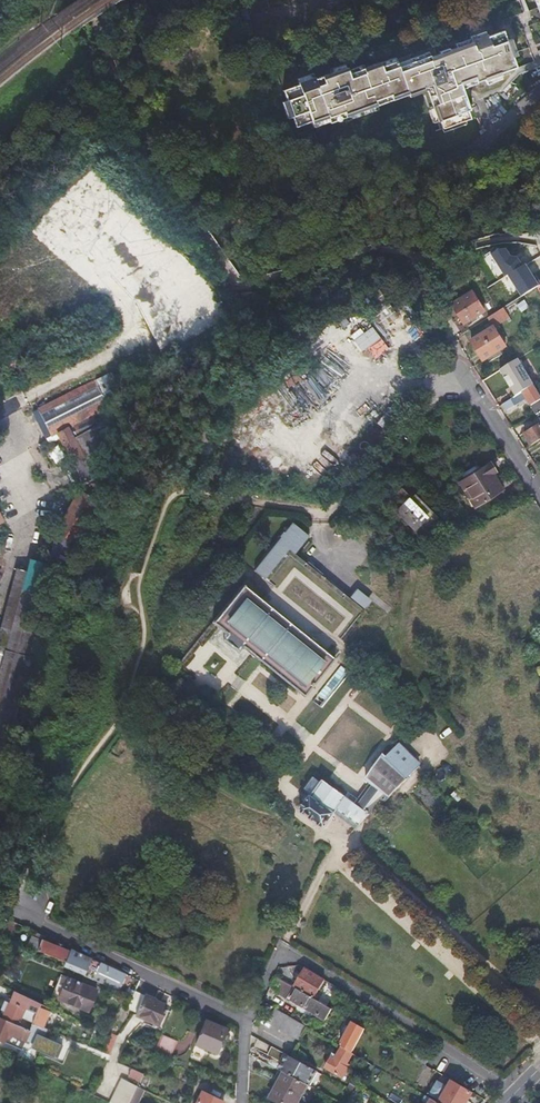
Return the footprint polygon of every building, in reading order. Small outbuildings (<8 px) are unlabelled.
[(297,86),(282,92),(285,102),(281,104),(287,120),(291,118),(295,128),(311,123),(311,125),(327,120),(329,124),(407,96),(408,98),(425,92),(437,123),(439,122),(442,130),(469,120),(467,112),(469,111),(460,86),(467,84),(474,81),(475,84),(483,81),(484,82),(500,76),(499,74),(515,69),(511,58),(515,56),(514,54),(523,51),(511,19),(524,14),(518,0),(500,0),(501,4),(497,5),(503,22),(495,25),(489,27),(486,28),(410,55),(395,61),(394,59),(347,76),(344,69),(313,80),(312,79),(296,84),(297,86)] [(246,10),(235,13),(240,25),(249,22),(246,10)] [(524,265),(535,287),(539,284),(539,276),(532,261),(524,265)] [(535,287),(524,265),(522,266),(524,272),(518,276),(526,291),(535,287)] [(204,274),(208,283),(216,280),(214,275),(209,272),(204,274)] [(216,280),(208,283),(214,293),(221,289),(216,280)] [(485,313),(474,294),(453,307),(465,326),(485,313)] [(493,327),(508,317),(501,307),(486,316),(493,327)] [(506,348),(494,329),(471,343),(484,362),(506,348)] [(112,371),(33,413),(49,444),(60,438),(84,486),(95,479),(91,471),(99,466),(95,458),(101,454),(99,450),(107,445),(97,426),(100,412),(96,404),(122,389),(118,381),(143,367),(136,355),(122,362),(121,360),(109,366),(112,371)] [(534,386),(501,405),(504,410),(514,404),(514,405),(523,400),(522,398),(525,396),(531,406),(533,405),(539,416),(539,396),(534,386)] [(525,435),(531,446),(539,441),(539,426),(525,435)] [(466,482),(462,485),(477,511),(504,494),(494,476),(498,474),(493,466),(480,473),(478,469),(463,477),(466,482)] [(401,488),(392,498),(395,501),(401,496),(411,504),(415,501),(401,488)] [(50,586),(51,580),(61,583),(81,547),(75,544),(98,503),(80,493),(56,536),(47,567),(30,563),(28,573),(17,571),(0,635),(0,651),(9,653),(0,684),(0,789),(28,685),(37,687),(48,658),(53,639),(37,635),(50,586)] [(401,496),(395,501),(406,511),(397,521),(413,537),(417,540),(435,520),(415,501),(411,504),(401,496)] [(395,501),(392,498),(380,510),(394,524),(397,521),(386,511),(395,501)] [(406,511),(395,501),(386,511),(397,521),(406,511)] [(397,521),(394,524),(411,539),(413,537),(397,521)] [(253,572),(264,581),(288,551),(293,555),(307,537),(290,524),(282,534),(281,533),(278,538),(279,539),(253,572)] [(264,581),(341,641),(358,618),(366,609),(355,600),(354,601),(321,576),(322,574),(306,563),(305,564),(293,555),(288,551),(264,581)] [(509,569),(505,561),(501,563),(505,572),(509,569)] [(334,659),(242,585),(212,624),(226,635),(224,636),(227,638),(226,640),(233,645),(240,650),(241,649),(243,651),(244,649),(306,696),(334,659)] [(321,708),(348,672),(341,666),(314,702),(321,708)] [(371,788),(365,795),(359,801),(345,792),(342,795),(344,797),(344,798),(321,781),(319,784),(312,778),(303,791),(311,796),(310,798),(309,798),(299,812),(323,829),(333,815),(354,830),(373,812),(394,797),(412,779),(411,778),(423,764),(399,747),(389,762),(386,760),(368,785),(371,788)] [(7,922),(0,938),(0,940),(8,944),(17,924),(7,922)] [(63,961),(60,967),(83,976),(89,960),(90,958),(69,948),(67,951),(55,945),(49,943),(28,932),(23,942),(63,961)] [(89,960),(83,976),(117,991),(120,985),(117,983),(116,987),(107,983),(109,978),(95,972),(98,964),(89,960)] [(117,983),(120,985),(124,976),(98,964),(95,972),(109,978),(107,983),(116,987),(117,983)] [(292,987),(295,989),(312,999),(324,979),(303,967),(292,987)] [(273,976),(267,990),(301,1010),(302,1008),(288,1000),(295,989),(292,987),(273,976)] [(70,979),(60,1000),(90,1013),(99,992),(70,979)] [(343,991),(328,982),(326,987),(340,996),(343,991)] [(302,1008),(301,1010),(321,1022),(328,1009),(312,999),(295,989),(288,1000),(302,1008)] [(39,1004),(13,991),(8,1004),(30,1013),(34,1015),(30,1025),(41,1029),(42,1029),(48,1014),(37,1010),(39,1004)] [(135,1011),(142,995),(134,991),(133,992),(131,997),(127,1007),(135,1011)] [(170,996),(163,993),(160,1000),(168,1003),(170,996)] [(135,1011),(134,1014),(159,1025),(167,1006),(142,995),(135,1011)] [(8,1004),(7,1003),(2,1016),(18,1023),(21,1016),(27,1019),(30,1013),(8,1004)] [(303,1027),(270,1007),(262,1021),(295,1040),(303,1027)] [(0,1018),(0,1040),(15,1047),(18,1037),(24,1040),(29,1030),(28,1030),(0,1018)] [(204,1021),(194,1043),(215,1053),(225,1030),(204,1021)] [(365,1030),(352,1023),(340,1045),(353,1052),(365,1030)] [(108,1055),(117,1036),(109,1032),(100,1051),(108,1055)] [(61,1058),(65,1043),(30,1035),(26,1050),(61,1058)] [(160,1036),(154,1052),(169,1058),(175,1042),(160,1036)] [(279,1063),(276,1070),(306,1086),(307,1087),(316,1073),(269,1047),(265,1054),(279,1063)] [(352,1055),(340,1048),(335,1059),(331,1057),(324,1070),(341,1080),(349,1067),(346,1066),(352,1055)] [(418,1050),(413,1058),(425,1066),(429,1056),(418,1050)] [(144,1074),(134,1069),(130,1078),(139,1082),(144,1074)] [(276,1070),(271,1078),(279,1082),(270,1098),(278,1102),(296,1102),(306,1086),(276,1070)] [(110,1102),(129,1102),(134,1092),(136,1088),(121,1080),(110,1102)] [(472,1093),(452,1081),(448,1087),(438,1081),(429,1096),(440,1102),(442,1102),(466,1102),(472,1093)] [(373,1091),(386,1095),(388,1088),(376,1084),(373,1091)] [(201,1102),(226,1102),(206,1092),(201,1102)]
